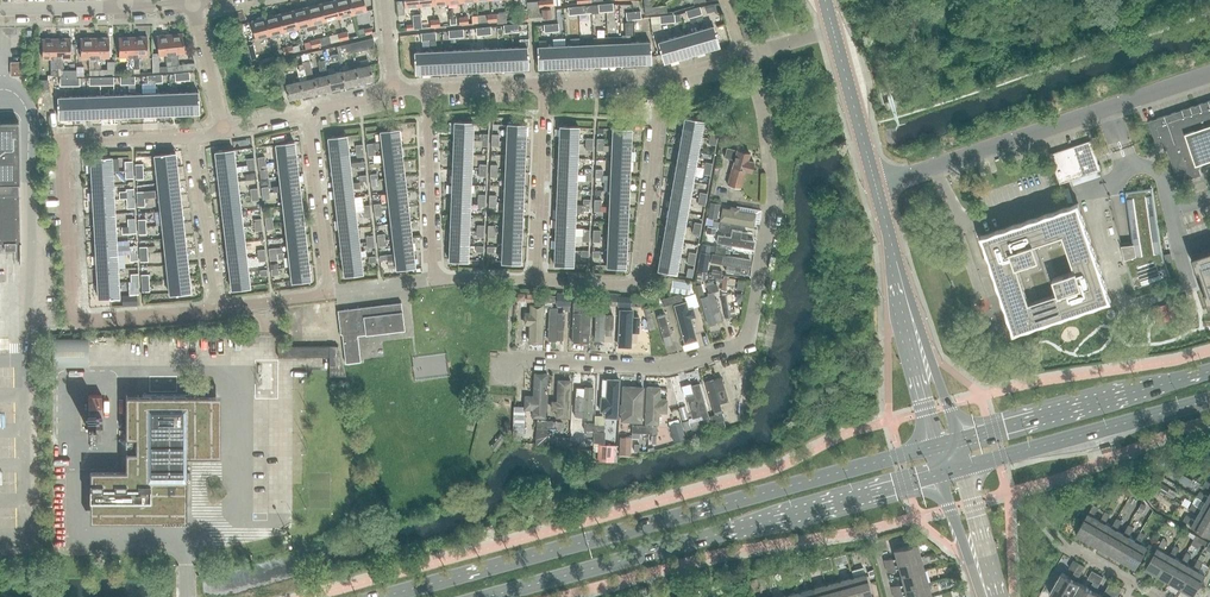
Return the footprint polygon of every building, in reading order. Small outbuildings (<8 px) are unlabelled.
[(334,0),(321,4),(325,21),(339,18),(334,0)] [(334,0),(339,18),(353,14),(349,0),(335,0),(334,0)] [(353,14),(367,11),(364,0),(349,0),(353,14)] [(527,16),(528,15),(527,0),(518,0),(520,16),(521,21),(528,20),(527,16)] [(711,4),(705,6),(706,7),(713,5),(715,10),(715,12),(721,10),(719,3),(711,4)] [(321,4),(307,7),(311,25),(312,30),(318,28),(317,23),(325,21),(321,4)] [(591,5),(576,7),(577,14),(592,12),(591,5)] [(657,6),(658,13),(667,12),(666,5),(657,6)] [(651,7),(644,8),(645,15),(658,13),(657,6),(651,7)] [(307,7),(293,11),(297,28),(306,26),(307,31),(312,30),(311,25),(307,7)] [(699,7),(693,9),(695,16),(702,14),(699,7)] [(420,16),(421,28),(435,27),(435,19),(430,19),(430,17),(427,17),(426,8),(420,8),(421,16),(420,16)] [(543,18),(551,17),(550,8),(542,9),(543,18)] [(693,9),(686,11),(688,18),(695,16),(693,9)] [(293,11),(279,14),(284,32),(284,35),(289,33),(288,31),(297,28),(293,11)] [(279,14),(265,18),(270,36),(278,33),(279,38),(285,36),(284,35),(284,32),(279,14)] [(477,15),(478,23),(492,21),(491,14),(477,15)] [(674,15),(667,15),(668,23),(675,22),(674,15)] [(421,28),(420,16),(410,17),(411,24),(406,24),(407,30),(421,28)] [(265,18),(251,22),(256,39),(270,36),(265,18)] [(751,39),(745,21),(740,23),(745,41),(751,39)] [(713,26),(699,30),(705,50),(719,46),(713,26)] [(363,27),(358,28),(360,35),(372,32),(371,27),(364,29),(363,27)] [(491,27),(483,28),(484,35),(491,34),(491,27)] [(476,28),(477,36),(484,35),(483,28),(476,28)] [(456,30),(455,30),(456,38),(464,37),(463,29),(456,30)] [(699,30),(686,34),(692,54),(705,50),(699,30)] [(622,36),(623,64),(637,63),(636,42),(631,42),(630,32),(622,33),(622,36)] [(173,65),(179,64),(178,53),(185,53),(183,33),(181,34),(180,33),(176,33),(175,34),(170,35),(173,57),(173,65)] [(166,55),(166,57),(168,65),(173,65),(173,57),(170,35),(166,35),(164,34),(161,35),(159,36),(157,36),(159,55),(166,55)] [(686,34),(672,38),(678,58),(692,54),(686,34)] [(128,57),(128,68),(134,68),(133,37),(128,37),(126,36),(123,36),(122,37),(119,38),(120,57),(128,57)] [(140,68),(140,57),(140,56),(148,56),(148,37),(145,37),(144,36),(141,36),(139,37),(133,37),(134,68),(140,68)] [(328,36),(316,39),(318,46),(330,43),(328,36)] [(622,36),(607,37),(607,43),(608,43),(609,64),(623,64),(622,36)] [(96,69),(102,69),(102,57),(110,57),(109,38),(107,38),(106,37),(102,37),(101,38),(95,39),(96,69)] [(350,43),(352,51),(375,46),(373,37),(350,43)] [(43,58),(51,58),(51,76),(58,76),(57,39),(51,39),(50,38),(46,38),(45,39),(42,39),(43,58)] [(72,58),(72,57),(72,53),(71,43),(71,39),(69,39),(67,38),(64,38),(63,39),(57,39),(58,76),(61,75),(63,75),(63,68),(63,58),(72,58)] [(81,39),(81,57),(81,58),(90,57),(90,69),(96,69),(95,39),(89,39),(88,38),(85,38),(84,39),(81,39)] [(672,38),(658,42),(664,62),(678,58),(672,38)] [(650,41),(636,42),(637,63),(651,63),(650,41)] [(607,43),(594,44),(595,65),(609,64),(608,43),(607,43)] [(257,58),(253,44),(248,46),(251,59),(257,58)] [(580,44),(566,45),(567,66),(581,66),(580,44)] [(594,44),(580,44),(581,66),(595,65),(594,44)] [(291,45),(287,46),(289,53),(300,51),(298,45),(292,47),(291,45)] [(566,45),(552,46),(553,67),(567,66),(566,45)] [(340,46),(336,47),(340,62),(344,61),(341,50),(340,46)] [(539,46),(537,46),(538,67),(553,67),(552,46),(546,46),(539,46)] [(527,47),(513,48),(514,69),(528,68),(527,47)] [(499,48),(485,49),(486,70),(500,69),(499,48)] [(513,48),(499,48),(500,69),(514,69),(513,48)] [(471,49),(457,50),(458,71),(472,70),(471,49)] [(485,49),(471,49),(472,70),(486,70),(485,49)] [(457,50),(443,51),(444,72),(458,71),(457,50)] [(429,51),(414,52),(415,73),(430,72),(429,51)] [(443,51),(429,51),(430,72),(444,72),(443,51)] [(307,53),(300,55),(301,56),(302,62),(309,60),(308,55),(307,53)] [(13,72),(24,72),(24,58),(13,58),(13,72)] [(294,59),(287,61),(290,71),(297,69),(296,67),(294,59)] [(356,67),(359,82),(374,78),(370,64),(369,64),(368,59),(360,61),(361,66),(356,67)] [(297,67),(296,67),(297,69),(299,80),(300,80),(304,95),(318,91),(314,77),(311,66),(309,60),(302,62),(303,65),(297,67)] [(321,75),(314,77),(318,91),(331,88),(328,74),(324,60),(317,61),(321,75)] [(282,63),(276,64),(279,75),(285,73),(282,63)] [(356,67),(342,70),(345,85),(359,82),(356,67)] [(342,70),(328,74),(331,88),(345,85),(342,70)] [(48,79),(38,80),(39,89),(48,89),(49,89),(48,79)] [(299,80),(286,84),(289,98),(304,95),(300,80),(299,80)] [(100,96),(99,96),(100,117),(114,116),(113,95),(115,95),(115,90),(100,90),(100,96)] [(183,92),(169,93),(170,114),(183,113),(183,92)] [(198,92),(183,92),(183,113),(199,113),(199,104),(198,95),(198,92)] [(155,93),(141,94),(142,115),(156,114),(155,93)] [(169,93),(155,93),(156,114),(170,114),(169,93)] [(141,94),(127,95),(128,116),(142,115),(141,94)] [(115,95),(113,95),(114,116),(128,116),(127,95),(115,95)] [(85,96),(71,97),(72,118),(86,117),(85,96)] [(99,96),(85,96),(86,117),(100,117),(99,96)] [(60,97),(58,97),(59,118),(72,118),(71,97),(60,97)] [(887,110),(898,107),(896,100),(885,103),(887,110)] [(1149,121),(1155,141),(1157,144),(1164,142),(1178,182),(1201,174),(1197,162),(1209,158),(1209,100),(1149,121)] [(685,117),(682,134),(700,137),(703,122),(703,121),(685,117)] [(4,243),(5,250),(6,250),(15,250),(16,250),(16,243),(19,243),(21,243),(20,182),(19,121),(18,121),(0,122),(0,243),(4,243)] [(454,121),(454,138),(472,139),(473,122),(454,121)] [(507,125),(507,140),(525,140),(526,124),(507,123),(507,125)] [(560,126),(559,142),(578,143),(578,126),(560,126)] [(613,128),(612,144),(631,145),(631,129),(613,128)] [(381,142),(374,142),(375,148),(382,147),(401,145),(399,129),(380,131),(380,132),(381,142)] [(682,134),(679,149),(698,152),(700,137),(682,134)] [(347,135),(328,137),(330,154),(348,151),(347,136),(347,135)] [(454,138),(453,154),(472,154),(472,139),(454,138)] [(506,141),(506,155),(525,155),(525,140),(507,140),(506,141)] [(1094,149),(1093,146),(1091,140),(1050,154),(1055,168),(1060,183),(1100,169),(1094,149)] [(294,141),(276,144),(276,145),(278,160),(296,158),(294,141)] [(559,142),(558,158),(577,158),(578,143),(559,142)] [(612,144),(611,160),(630,160),(631,145),(612,144)] [(401,145),(382,147),(384,163),(403,160),(401,145)] [(727,147),(724,157),(734,159),(727,184),(741,188),(745,170),(751,171),(754,161),(748,160),(750,153),(736,150),(731,148),(727,147)] [(234,149),(215,151),(217,167),(235,165),(234,150),(234,149)] [(679,149),(676,164),(695,167),(698,152),(679,149)] [(348,151),(330,154),(332,169),(350,167),(350,161),(348,151)] [(175,152),(154,155),(154,156),(156,169),(177,167),(175,152)] [(453,154),(453,169),(471,169),(472,154),(453,154)] [(506,155),(505,170),(524,171),(525,155),(506,155)] [(112,157),(91,158),(91,172),(113,171),(112,158),(112,157)] [(296,158),(278,160),(279,176),(298,174),(296,158)] [(558,158),(558,173),(577,174),(577,168),(577,158),(558,158)] [(403,160),(384,163),(386,178),(404,176),(403,160)] [(611,160),(611,175),(629,176),(630,160),(611,160)] [(676,164),(674,179),(692,182),(695,167),(676,164)] [(235,165),(217,167),(219,182),(237,180),(235,165)] [(177,167),(156,169),(158,184),(179,181),(177,167)] [(350,167),(332,169),(333,184),(352,182),(350,167)] [(267,169),(259,170),(260,178),(268,177),(267,169)] [(453,169),(452,184),(471,184),(471,169),(453,169)] [(505,170),(505,185),(523,186),(524,171),(505,170)] [(113,171),(91,172),(92,186),(113,185),(113,171)] [(558,173),(557,188),(576,189),(576,180),(577,174),(558,173)] [(281,186),(273,187),(274,192),(281,191),(300,189),(298,174),(279,176),(281,186)] [(611,175),(610,190),(629,191),(629,176),(611,175)] [(404,176),(386,178),(387,193),(406,191),(404,176)] [(674,179),(671,194),(690,197),(692,182),(674,179)] [(237,180),(219,182),(220,197),(239,195),(237,180)] [(179,181),(158,184),(159,198),(180,195),(179,181)] [(352,182),(333,184),(335,199),(354,197),(353,189),(358,188),(361,188),(361,187),(360,181),(352,182)] [(452,184),(451,199),(470,200),(471,184),(452,184)] [(113,185),(92,186),(93,200),(114,199),(113,185)] [(505,185),(504,200),(523,201),(523,186),(505,185)] [(368,187),(361,188),(358,188),(358,196),(369,195),(368,187)] [(557,188),(557,203),(575,204),(576,189),(557,188)] [(300,189),(281,191),(283,206),(302,204),(301,203),(300,189)] [(1126,192),(1133,244),(1127,245),(1120,245),(1134,288),(1169,276),(1160,252),(1152,189),(1126,192)] [(155,190),(146,191),(147,198),(156,197),(155,190)] [(610,190),(609,206),(628,206),(629,191),(610,190)] [(406,191),(387,193),(389,208),(408,206),(406,191)] [(671,194),(669,209),(687,212),(690,197),(671,194)] [(180,195),(159,198),(161,210),(181,208),(180,195)] [(239,195),(220,197),(222,212),(241,210),(239,195)] [(362,196),(354,197),(355,212),(363,211),(363,205),(362,196)] [(354,197),(335,199),(337,214),(355,212),(354,197)] [(114,199),(93,200),(94,214),(115,213),(114,199)] [(451,199),(451,214),(469,215),(470,200),(451,199)] [(504,200),(503,215),(522,216),(523,201),(504,200)] [(710,202),(708,217),(713,218),(717,219),(720,204),(710,202)] [(557,203),(556,219),(575,220),(575,213),(585,213),(585,211),(583,210),(583,205),(575,204),(557,203)] [(302,204),(283,206),(285,221),(303,219),(302,204)] [(989,252),(1013,324),(1015,329),(1018,328),(1108,298),(1077,204),(1068,207),(983,235),(989,252)] [(389,208),(382,209),(382,215),(390,214),(391,223),(410,221),(408,206),(389,208)] [(609,211),(609,221),(627,222),(628,206),(609,206),(609,211)] [(720,219),(752,224),(754,211),(722,206),(720,219)] [(181,208),(161,210),(161,218),(162,224),(183,222),(181,208)] [(669,209),(666,224),(684,227),(687,212),(669,209)] [(241,210),(222,212),(223,220),(224,227),(243,225),(241,210)] [(355,212),(337,214),(339,229),(357,227),(355,212)] [(115,213),(94,214),(95,228),(116,227),(115,213)] [(451,214),(450,229),(469,230),(469,215),(451,214)] [(503,215),(503,230),(521,231),(522,216),(503,215)] [(303,219),(285,221),(286,228),(287,236),(305,234),(305,233),(303,219)] [(556,219),(555,234),(574,235),(575,220),(556,219)] [(410,221),(391,223),(393,238),(411,236),(410,221)] [(609,221),(608,236),(627,237),(627,222),(609,221)] [(183,222),(162,224),(163,237),(184,235),(183,222)] [(730,224),(720,222),(719,229),(729,231),(730,224)] [(666,224),(663,239),(682,242),(684,227),(666,224)] [(243,225),(224,227),(226,242),(244,240),(243,225)] [(116,227),(95,228),(95,241),(116,240),(116,227)] [(357,227),(339,229),(340,245),(359,242),(357,227)] [(717,232),(715,242),(752,248),(754,239),(740,237),(741,230),(732,228),(731,235),(717,232)] [(450,229),(450,243),(468,244),(469,230),(450,229)] [(503,230),(502,245),(521,246),(521,231),(503,230)] [(305,234),(287,236),(288,252),(307,249),(305,234)] [(555,234),(555,249),(573,250),(574,235),(555,234)] [(184,235),(163,237),(165,252),(186,250),(184,235)] [(411,236),(393,238),(395,254),(413,251),(411,236)] [(608,236),(607,251),(626,252),(627,237),(608,236)] [(663,239),(661,254),(679,257),(682,242),(663,239)] [(116,240),(95,241),(96,255),(117,254),(116,240)] [(244,240),(226,242),(228,257),(246,255),(244,240)] [(359,242),(340,245),(342,260),(361,258),(359,242)] [(450,243),(449,260),(468,261),(468,260),(468,244),(450,243)] [(502,261),(501,263),(520,263),(521,246),(502,245),(502,261)] [(129,246),(129,254),(138,253),(137,246),(129,246)] [(726,247),(716,246),(715,252),(715,253),(725,254),(726,247)] [(307,249),(288,252),(290,267),(309,265),(307,249)] [(555,249),(554,265),(573,266),(573,264),(573,250),(555,249)] [(186,250),(165,252),(167,265),(187,263),(186,250)] [(395,254),(387,254),(388,261),(395,260),(396,268),(396,269),(415,267),(413,251),(395,254)] [(607,265),(607,267),(625,268),(626,252),(607,251),(607,265)] [(700,251),(697,270),(704,271),(707,257),(708,252),(700,251)] [(1197,273),(1199,272),(1206,291),(1203,292),(1208,308),(1209,307),(1209,251),(1192,257),(1197,273)] [(711,252),(709,261),(725,263),(724,270),(738,273),(740,266),(749,267),(750,259),(711,252)] [(138,253),(129,254),(129,262),(138,261),(138,253)] [(117,254),(96,255),(97,269),(118,268),(118,262),(117,255),(117,254)] [(661,254),(658,270),(676,273),(679,257),(661,254)] [(246,255),(228,257),(230,272),(248,270),(247,265),(246,255)] [(361,258),(342,260),(344,276),(363,273),(362,272),(361,258)] [(395,260),(388,261),(389,269),(396,268),(395,260)] [(187,263),(167,265),(168,280),(189,278),(188,269),(187,263)] [(309,265),(290,267),(292,280),(292,281),(292,282),(310,280),(309,265)] [(118,268),(97,269),(98,283),(119,281),(118,268)] [(722,271),(712,269),(711,276),(721,278),(722,271)] [(248,270),(230,272),(230,273),(232,289),(250,287),(250,286),(250,285),(248,270)] [(698,272),(697,282),(701,283),(702,279),(705,280),(706,274),(698,272)] [(142,275),(142,283),(150,283),(150,274),(142,275)] [(724,276),(721,289),(727,290),(728,284),(735,285),(735,279),(729,278),(729,277),(724,276)] [(189,278),(168,280),(170,293),(170,294),(191,292),(189,278)] [(672,279),(670,291),(689,295),(692,282),(672,279)] [(119,281),(98,283),(99,298),(120,297),(119,295),(119,281)] [(142,283),(143,291),(151,291),(150,283),(142,283)] [(703,283),(696,285),(699,295),(704,293),(703,291),(706,291),(703,283)] [(709,293),(718,290),(716,283),(714,284),(707,286),(709,293)] [(556,302),(556,303),(563,304),(563,311),(567,311),(569,311),(569,310),(570,308),(570,293),(557,293),(556,302)] [(673,303),(675,302),(682,300),(680,293),(671,296),(673,303)] [(727,294),(721,295),(725,318),(730,317),(730,316),(729,309),(728,301),(727,294)] [(136,295),(122,296),(123,305),(137,304),(136,295)] [(618,295),(618,304),(631,305),(631,296),(618,295)] [(685,304),(672,307),(684,347),(682,347),(684,353),(698,349),(691,322),(696,320),(693,310),(699,308),(695,295),(683,298),(685,304)] [(707,298),(700,300),(708,329),(715,326),(715,325),(723,323),(717,300),(714,300),(713,295),(707,296),(707,298)] [(671,296),(662,299),(663,305),(673,303),(671,296)] [(346,363),(361,361),(357,335),(405,330),(401,302),(338,310),(341,337),(342,337),(346,363)] [(1180,302),(1169,306),(1174,319),(1184,315),(1180,302)] [(542,309),(529,308),(528,345),(541,346),(542,309)] [(649,308),(644,309),(649,330),(655,328),(649,308)] [(557,309),(549,309),(548,338),(556,339),(556,327),(563,328),(564,312),(557,312),(557,309)] [(633,311),(619,311),(617,349),(631,349),(632,334),(639,335),(640,318),(633,318),(633,311)] [(605,312),(595,312),(594,344),(603,344),(603,337),(612,338),(613,316),(604,316),(605,312)] [(665,346),(673,344),(664,314),(657,317),(665,346)] [(588,347),(590,316),(573,315),(571,346),(588,347)] [(53,338),(53,366),(89,366),(89,338),(53,338)] [(329,346),(278,346),(278,357),(329,356),(329,346)] [(546,419),(548,374),(533,374),(532,397),(524,397),(523,411),(532,411),(531,419),(546,419)] [(722,378),(705,382),(714,414),(722,412),(719,404),(728,402),(722,378)] [(617,420),(619,380),(606,379),(606,380),(602,380),(601,396),(605,396),(605,397),(600,397),(599,413),(604,413),(603,419),(617,420)] [(570,420),(571,382),(556,381),(556,403),(550,402),(550,412),(555,412),(555,420),(570,420)] [(691,386),(690,383),(680,386),(683,397),(685,397),(692,421),(708,417),(699,384),(691,386)] [(642,424),(644,388),(622,387),(621,405),(620,405),(619,415),(621,415),(620,423),(642,424)] [(660,388),(646,387),(644,425),(658,426),(659,414),(666,414),(667,400),(666,400),(665,399),(661,399),(660,400),(660,388)] [(592,421),(594,388),(583,388),(583,389),(575,389),(575,398),(574,398),(574,412),(574,419),(582,419),(582,421),(592,421)] [(90,507),(90,520),(187,520),(187,507),(187,479),(191,479),(191,472),(187,472),(187,455),(215,455),(220,455),(220,395),(215,395),(191,394),(126,395),(126,469),(121,469),(90,470),(90,473),(90,478),(90,507)] [(88,395),(89,419),(88,419),(89,431),(102,431),(102,415),(102,395),(88,395)] [(722,413),(712,415),(714,422),(715,422),(723,419),(722,413)] [(705,425),(714,422),(712,415),(703,418),(705,425)] [(692,421),(689,422),(691,428),(692,430),(701,428),(700,426),(698,419),(692,421)] [(723,419),(715,422),(717,428),(725,426),(725,425),(723,419)] [(689,420),(683,421),(685,430),(691,428),(689,422),(689,420)] [(582,421),(572,421),(572,442),(582,442),(582,421)] [(524,423),(514,422),(514,433),(523,434),(524,423)] [(673,442),(686,439),(681,422),(669,425),(671,435),(673,442)] [(536,427),(535,444),(546,445),(547,428),(537,427),(536,427)] [(692,430),(690,431),(691,438),(706,434),(704,427),(701,428),(692,430)] [(594,435),(593,442),(603,442),(604,431),(594,430),(594,435)] [(501,433),(491,447),(495,451),(505,437),(501,433)] [(557,436),(556,447),(569,448),(570,437),(557,436)] [(619,454),(631,455),(632,437),(620,437),(619,454)] [(615,445),(599,444),(598,460),(614,462),(615,445)] [(1173,471),(1171,474),(1178,478),(1181,473),(1175,470),(1174,469),(1173,471)] [(1183,474),(1180,479),(1190,485),(1193,480),(1183,474)] [(1159,481),(1155,488),(1166,494),(1170,487),(1159,481)] [(1170,488),(1166,494),(1174,499),(1177,493),(1170,488)] [(1208,496),(1200,492),(1197,497),(1205,502),(1209,504),(1209,493),(1208,496)] [(1205,502),(1201,508),(1193,503),(1190,509),(1198,513),(1209,520),(1209,504),(1205,502)] [(1088,541),(1100,520),(1093,516),(1098,508),(1093,505),(1088,513),(1087,513),(1075,534),(1088,541)] [(1105,511),(1100,520),(1088,541),(1100,548),(1111,527),(1105,523),(1110,514),(1105,511)] [(1198,513),(1195,520),(1186,515),(1183,520),(1192,525),(1191,526),(1209,536),(1209,520),(1198,513)] [(1116,518),(1111,527),(1100,548),(1111,554),(1123,533),(1117,530),(1122,521),(1116,518)] [(1128,525),(1123,533),(1111,554),(1123,561),(1135,540),(1128,536),(1133,528),(1128,525)] [(1135,540),(1123,561),(1136,568),(1147,547),(1140,543),(1145,534),(1140,531),(1135,540)] [(1208,541),(1196,534),(1194,538),(1201,542),(1205,545),(1208,541)] [(1157,575),(1169,554),(1163,550),(1168,542),(1162,539),(1161,542),(1158,547),(1157,547),(1154,553),(1145,568),(1157,575)] [(1157,539),(1151,551),(1154,553),(1157,547),(1158,547),(1161,542),(1157,539)] [(917,543),(893,549),(897,563),(920,556),(917,543)] [(1174,545),(1169,554),(1157,575),(1169,582),(1181,561),(1174,557),(1179,548),(1174,545)] [(1181,561),(1169,582),(1181,588),(1193,567),(1186,564),(1191,555),(1186,552),(1181,561)] [(920,556),(897,563),(901,576),(924,569),(920,556)] [(829,557),(820,559),(821,561),(823,571),(832,569),(830,559),(829,557)] [(892,558),(884,560),(885,566),(894,564),(892,558)] [(1193,595),(1205,574),(1198,570),(1203,562),(1198,559),(1193,567),(1181,588),(1193,595)] [(1075,571),(1079,563),(1073,560),(1069,567),(1075,571)] [(1079,563),(1075,571),(1080,574),(1085,566),(1079,563)] [(894,564),(885,566),(887,572),(895,570),(894,564)] [(924,569),(901,576),(904,589),(927,582),(924,569)] [(1093,581),(1098,574),(1092,570),(1088,578),(1093,581)] [(1060,596),(1072,596),(1080,583),(1077,581),(1080,574),(1075,571),(1071,578),(1060,596)] [(1049,593),(1056,596),(1060,596),(1071,578),(1061,572),(1049,593)] [(866,574),(852,577),(857,596),(872,596),(866,574)] [(1098,574),(1093,581),(1099,585),(1103,577),(1098,574)] [(839,581),(843,596),(857,596),(852,577),(839,581)] [(839,581),(826,585),(829,596),(843,596),(839,581)] [(1084,596),(1097,596),(1099,594),(1095,591),(1099,585),(1093,581),(1089,588),(1084,596)] [(1111,581),(1106,589),(1112,592),(1116,584),(1111,581)] [(904,589),(906,596),(926,596),(931,596),(927,582),(904,589)] [(1072,596),(1084,596),(1089,588),(1080,583),(1072,596)] [(899,584),(891,586),(893,592),(901,590),(899,584)] [(1116,584),(1112,592),(1117,595),(1122,587),(1116,584)] [(826,585),(813,588),(815,596),(829,596),(826,585)] [(813,588),(800,592),(801,596),(815,596),(813,588)] [(1112,592),(1106,589),(1102,596),(1099,594),(1097,596),(1109,596),(1112,592)]
